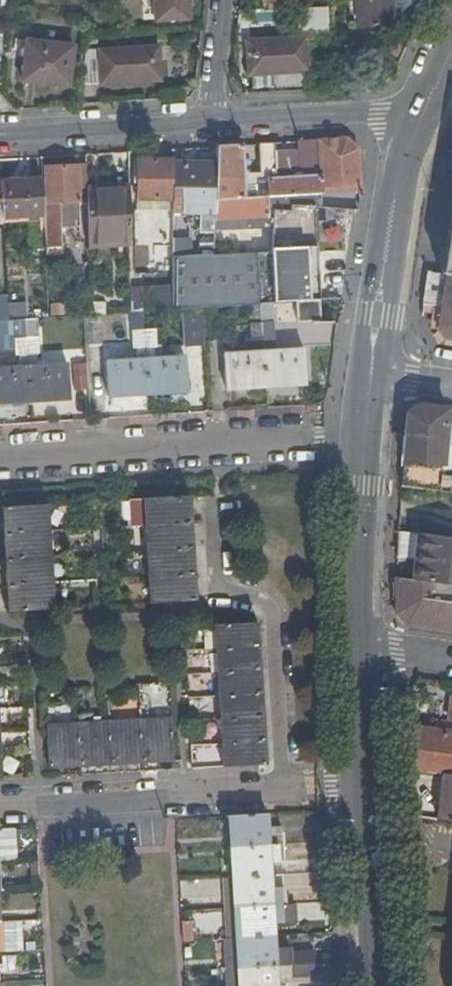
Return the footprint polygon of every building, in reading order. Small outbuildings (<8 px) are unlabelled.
[(193,0),(159,0),(160,20),(194,18),(193,0)] [(395,0),(361,0),(365,27),(398,21),(395,0)] [(306,28),(331,27),(334,6),(305,8),(306,28)] [(324,34),(310,35),(311,54),(326,53),(324,34)] [(311,54),(310,35),(251,40),(253,74),(312,69),(311,54)] [(72,84),(77,44),(32,38),(26,78),(72,84)] [(89,51),(85,86),(164,80),(161,46),(89,51)] [(348,135),(298,138),(298,150),(299,175),(268,177),(269,194),(278,194),(350,189),(359,189),(357,144),(348,135)] [(276,150),(276,139),(262,140),(264,170),(243,171),(241,141),(217,142),(216,160),(216,196),(269,194),(268,177),(277,164),(276,150)] [(298,150),(276,150),(277,164),(268,177),(299,175),(298,150)] [(174,155),(130,156),(130,185),(130,195),(173,195),(173,160),(174,155)] [(216,196),(216,160),(173,160),(173,195),(173,207),(188,208),(206,208),(206,225),(215,225),(215,221),(216,196)] [(43,163),(44,175),(45,209),(45,216),(46,244),(62,244),(62,222),(80,222),(80,195),(87,195),(87,185),(87,161),(43,163)] [(44,175),(1,177),(3,211),(45,209),(44,175)] [(130,185),(87,185),(87,195),(88,237),(130,235),(130,195),(130,185)] [(349,210),(350,189),(278,194),(278,199),(273,199),(274,204),(274,207),(317,209),(349,210)] [(268,204),(274,204),(273,199),(278,199),(278,194),(269,194),(216,196),(215,221),(245,219),(246,227),(269,226),(268,204)] [(172,252),(187,251),(188,208),(173,207),(172,252)] [(275,246),(318,243),(317,209),(274,207),(275,246)] [(451,275),(451,207),(442,273),(447,274),(451,275)] [(45,209),(3,211),(3,217),(45,216),(45,209)] [(351,295),(354,241),(318,243),(321,297),(342,296),(351,295)] [(298,298),(321,297),(318,243),(275,246),(214,250),(212,303),(221,302),(250,301),(273,299),(298,298)] [(205,303),(212,303),(214,250),(187,251),(172,252),(171,285),(170,306),(186,305),(205,303)] [(442,273),(428,271),(424,301),(443,303),(447,274),(442,273)] [(447,274),(443,303),(439,328),(447,338),(451,339),(451,275),(447,274)] [(130,308),(170,306),(171,285),(130,289),(130,308)] [(7,300),(7,290),(0,291),(0,316),(8,315),(7,300)] [(322,317),(321,297),(298,298),(298,318),(302,318),(322,317)] [(89,310),(104,310),(104,298),(89,298),(89,310)] [(273,299),(250,301),(253,337),(262,337),(263,350),(227,351),(229,383),(308,379),(304,347),(267,350),(266,336),(275,335),(273,299)] [(15,315),(27,314),(27,300),(7,300),(8,315),(15,315)] [(49,313),(64,312),(63,301),(49,301),(49,313)] [(222,336),(221,302),(212,303),(205,303),(207,337),(222,336)] [(207,339),(207,337),(205,303),(186,305),(189,339),(207,339)] [(107,339),(107,309),(104,310),(89,310),(90,340),(107,339)] [(37,314),(27,314),(15,315),(18,366),(0,367),(0,398),(71,394),(68,362),(40,364),(37,314)] [(303,333),(302,318),(298,318),(278,319),(279,335),(303,333)] [(112,391),(190,386),(187,355),(150,357),(148,343),(156,342),(155,326),(133,327),(135,344),(144,344),(145,357),(109,360),(112,391)] [(90,363),(79,364),(80,389),(91,388),(90,363)] [(451,492),(451,423),(446,423),(447,408),(420,404),(407,413),(402,485),(451,492)] [(190,491),(132,495),(134,520),(145,519),(150,599),(197,597),(190,491)] [(54,604),(47,500),(2,502),(8,606),(54,604)] [(416,554),(420,534),(399,531),(397,551),(416,554)] [(420,534),(416,554),(413,579),(451,584),(451,538),(420,534)] [(451,631),(451,584),(413,579),(396,576),(398,613),(407,625),(451,631)] [(259,619),(215,621),(224,762),(268,759),(259,619)] [(156,714),(173,713),(171,703),(156,704),(156,714)] [(176,757),(173,713),(156,714),(49,720),(51,764),(176,757)] [(445,774),(451,775),(451,734),(434,732),(434,730),(413,730),(413,770),(445,774)] [(190,767),(215,764),(213,747),(188,751),(190,767)] [(438,821),(451,823),(451,775),(445,774),(438,821)] [(229,812),(234,871),(236,904),(238,930),(227,931),(222,932),(226,985),(278,985),(277,978),(293,977),(292,972),(316,971),(315,948),(292,950),(290,945),(276,946),(274,918),(288,917),(288,909),(295,909),(294,899),(287,899),(287,890),(273,891),(270,852),(286,850),(284,829),(268,830),(267,809),(229,812)] [(1,945),(8,945),(0,828),(0,945),(1,945)] [(236,904),(234,871),(224,872),(226,904),(236,904)] [(236,904),(226,904),(227,931),(238,930),(236,904)] [(12,978),(3,978),(0,978),(0,985),(12,985),(12,978)]
